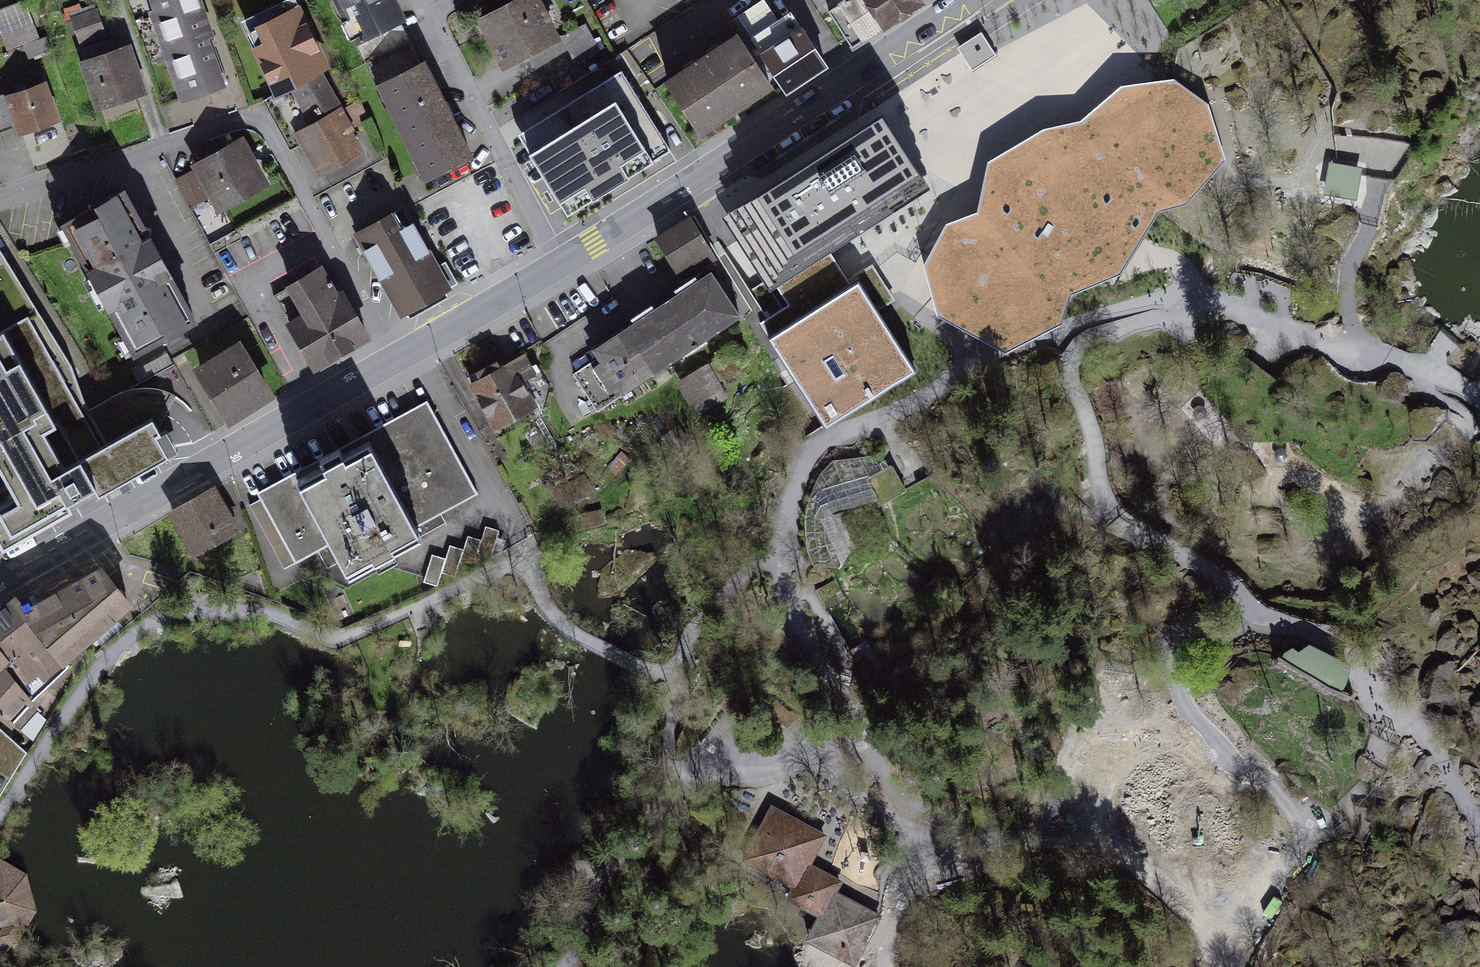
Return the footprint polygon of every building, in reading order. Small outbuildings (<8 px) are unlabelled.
[(0,9),(0,30),(7,51),(30,43),(39,39),(26,0),(25,0),(0,9)] [(159,14),(155,16),(183,97),(227,82),(193,3),(192,0),(155,0),(159,14)] [(266,101),(292,149),(304,141),(321,170),(356,152),(346,132),(369,118),(360,101),(341,113),(317,71),(325,66),(293,0),(245,22),(279,94),(266,101)] [(359,39),(394,22),(401,18),(392,0),(340,0),(359,39)] [(484,22),(505,62),(554,37),(542,13),(548,10),(543,0),(527,0),(484,22)] [(793,15),(778,23),(764,0),(739,16),(787,91),(824,66),(793,15)] [(828,12),(852,48),(923,3),(921,0),(846,0),(828,12)] [(97,11),(72,19),(80,45),(105,36),(97,11)] [(376,72),(382,85),(416,68),(394,22),(359,39),(365,50),(375,45),(386,67),(376,72)] [(586,25),(562,36),(575,64),(599,53),(586,25)] [(981,33),(957,48),(968,65),(972,71),(984,64),(996,56),(981,33)] [(39,39),(30,43),(35,55),(53,48),(48,36),(39,39)] [(101,103),(139,89),(121,36),(83,49),(101,103)] [(737,36),(668,81),(701,132),(770,86),(737,36)] [(416,68),(382,85),(428,177),(469,157),(424,64),(416,68)] [(518,135),(567,215),(671,150),(622,71),(518,135)] [(17,96),(10,98),(17,117),(21,130),(56,118),(41,77),(14,87),(17,96)] [(1062,323),(1072,295),(1108,281),(1122,276),(1136,251),(1157,213),(1186,204),(1226,161),(1207,101),(1174,78),(1119,84),(1082,118),(1041,127),(1018,140),(994,154),(980,210),(945,224),(923,264),(937,316),(1006,352),(1062,323)] [(0,97),(0,128),(13,123),(11,119),(17,117),(10,98),(4,100),(3,96),(0,97)] [(815,262),(839,247),(930,189),(912,161),(882,114),(722,216),(770,291),(772,289),(801,271),(815,262)] [(240,146),(201,167),(221,204),(260,183),(240,146)] [(205,199),(191,172),(178,179),(192,206),(205,199)] [(124,193),(66,225),(136,352),(194,320),(124,193)] [(396,212),(357,234),(402,314),(449,288),(413,224),(405,228),(396,212)] [(690,219),(658,238),(677,269),(692,260),(697,268),(714,258),(690,219)] [(0,252),(0,547),(73,509),(68,501),(80,494),(94,486),(99,494),(168,454),(156,431),(167,411),(176,396),(162,390),(146,387),(130,389),(115,395),(89,411),(72,368),(0,252)] [(835,293),(815,262),(801,271),(772,289),(783,307),(762,320),(771,334),(822,302),(835,293)] [(321,269),(274,297),(315,368),(368,338),(342,294),(337,297),(321,269)] [(712,273),(595,349),(600,357),(574,374),(598,410),(741,317),(712,273)] [(876,306),(858,279),(835,293),(822,302),(771,334),(766,337),(793,379),(825,429),(917,370),(876,306)] [(238,347),(201,369),(231,418),(268,396),(238,347)] [(482,379),(471,384),(496,428),(531,409),(536,419),(541,417),(549,390),(536,366),(532,368),(525,355),(501,368),(497,361),(478,372),(482,379)] [(723,394),(705,362),(679,377),(698,408),(723,394)] [(431,407),(251,505),(285,569),(332,543),(349,575),(434,529),(430,520),(478,494),(431,407)] [(677,430),(664,438),(672,452),(685,444),(677,430)] [(845,545),(833,507),(873,495),(860,454),(807,470),(832,550),(845,545)] [(869,480),(884,504),(897,496),(892,484),(901,480),(893,465),(869,480)] [(592,488),(584,475),(555,493),(563,506),(592,488)] [(210,491),(173,512),(196,552),(233,531),(210,491)] [(600,512),(586,516),(589,526),(602,523),(600,512)] [(446,558),(433,554),(424,580),(440,585),(444,571),(456,575),(460,562),(473,566),(476,554),(489,558),(497,531),(486,527),(482,540),(469,535),(464,549),(450,545),(446,558)] [(21,729),(37,712),(28,704),(36,694),(68,665),(63,658),(114,616),(109,611),(126,598),(101,569),(26,611),(15,597),(0,609),(0,711),(21,729)] [(1346,666),(1310,647),(1300,654),(1287,663),(1341,690),(1344,677),(1346,666)] [(4,788),(26,752),(0,728),(0,795),(4,788)] [(806,937),(854,962),(879,915),(831,890),(836,880),(806,864),(820,838),(767,810),(742,859),(792,885),(786,896),(819,913),(806,937)] [(0,862),(0,920),(8,925),(2,936),(8,939),(14,942),(32,909),(24,876),(2,863),(0,862)]
